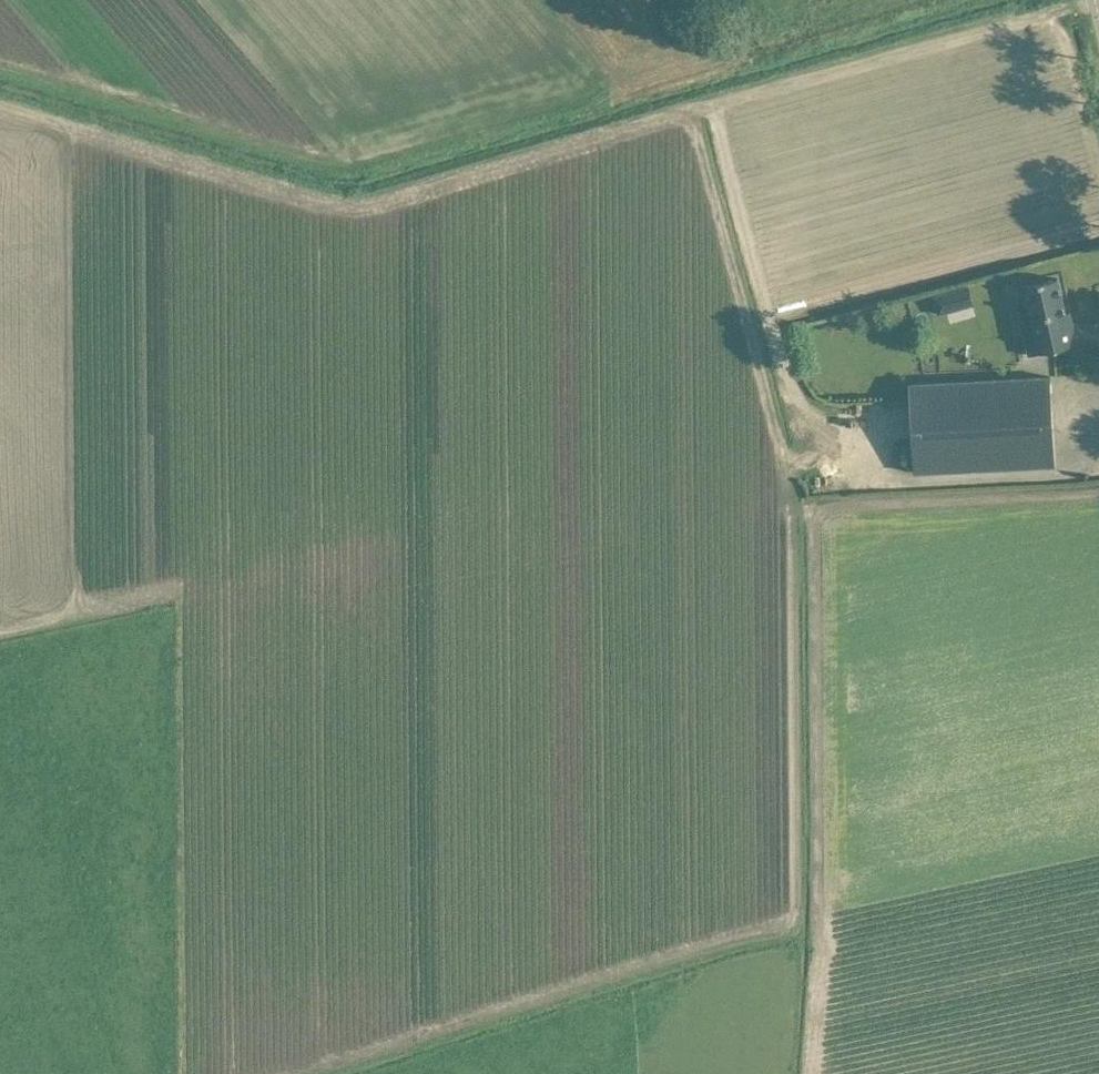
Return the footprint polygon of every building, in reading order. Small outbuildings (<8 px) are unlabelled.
[(1059,277),(1026,285),(1038,333),(1027,335),(1032,355),(1079,343),(1071,311),(1067,312),(1059,277)] [(952,291),(934,296),(939,315),(957,310),(952,291)] [(1056,464),(1051,376),(910,383),(915,472),(1056,464)]
